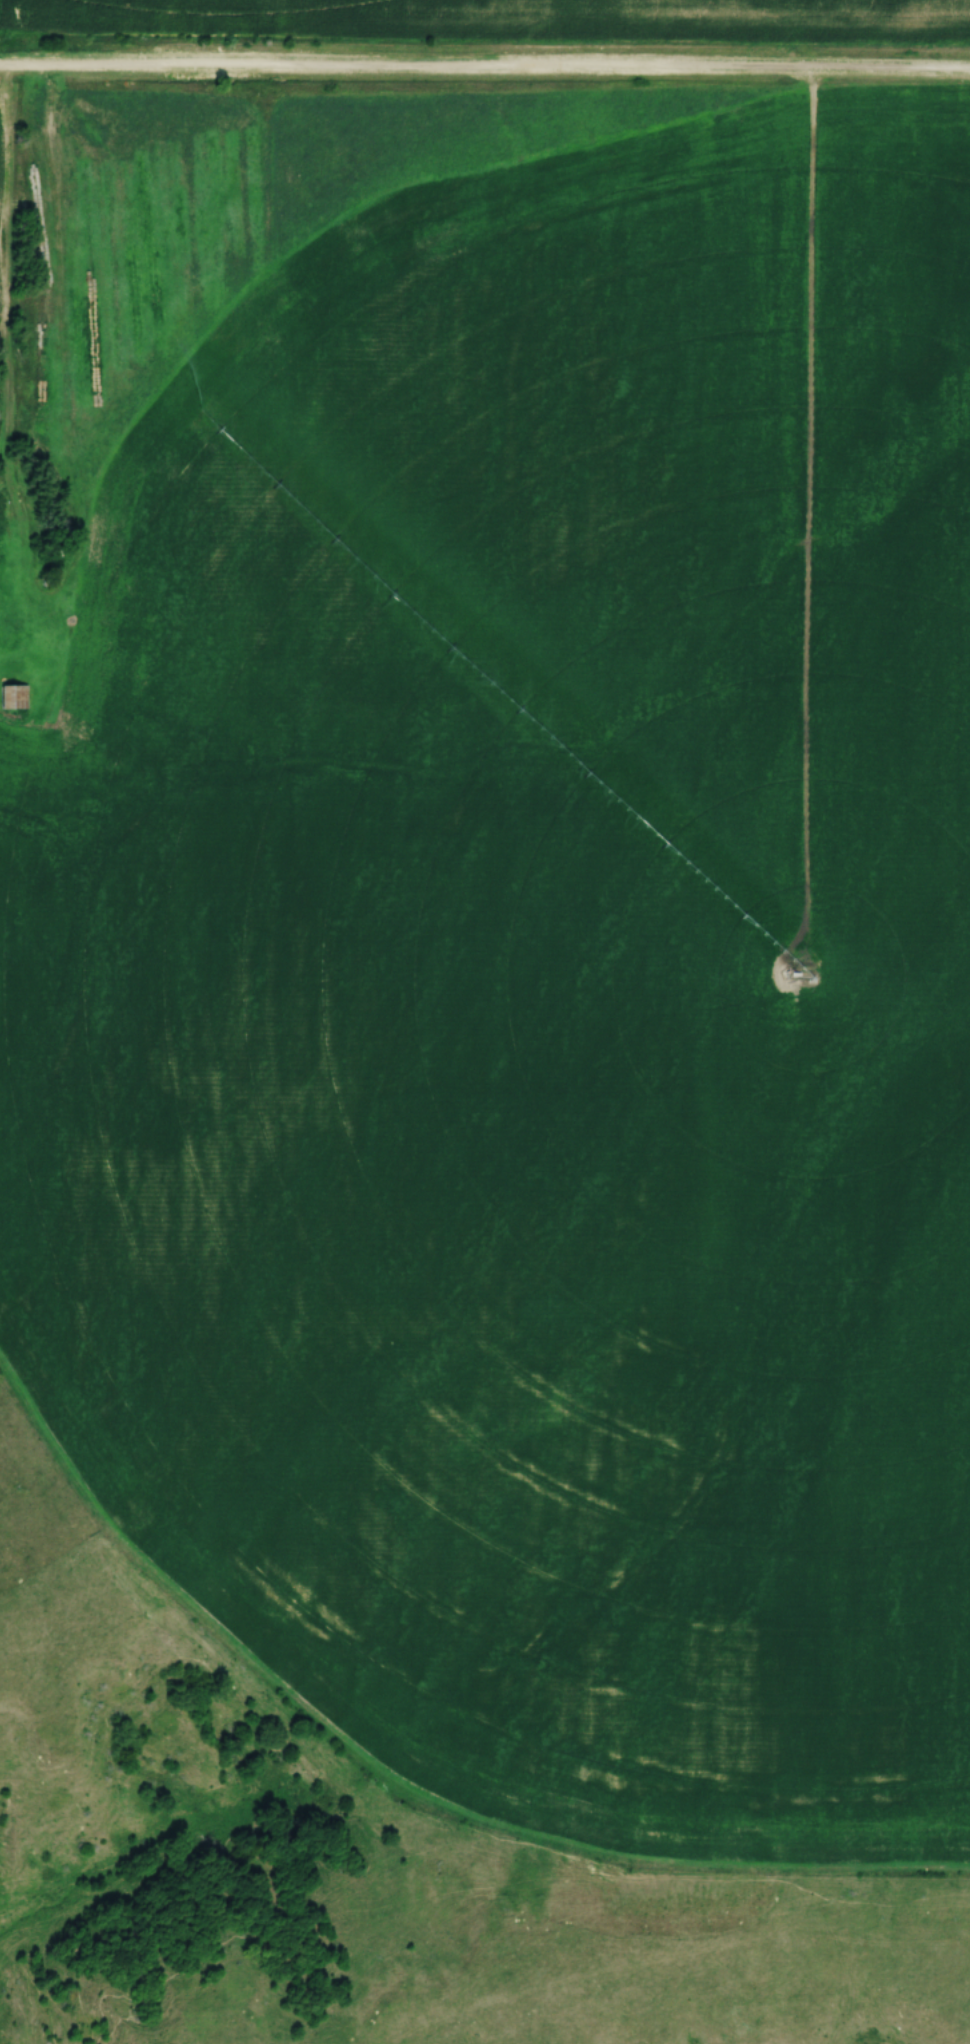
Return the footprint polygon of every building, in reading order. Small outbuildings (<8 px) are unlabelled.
[(26,711),(26,687),(1,687),(1,711),(26,711)]
